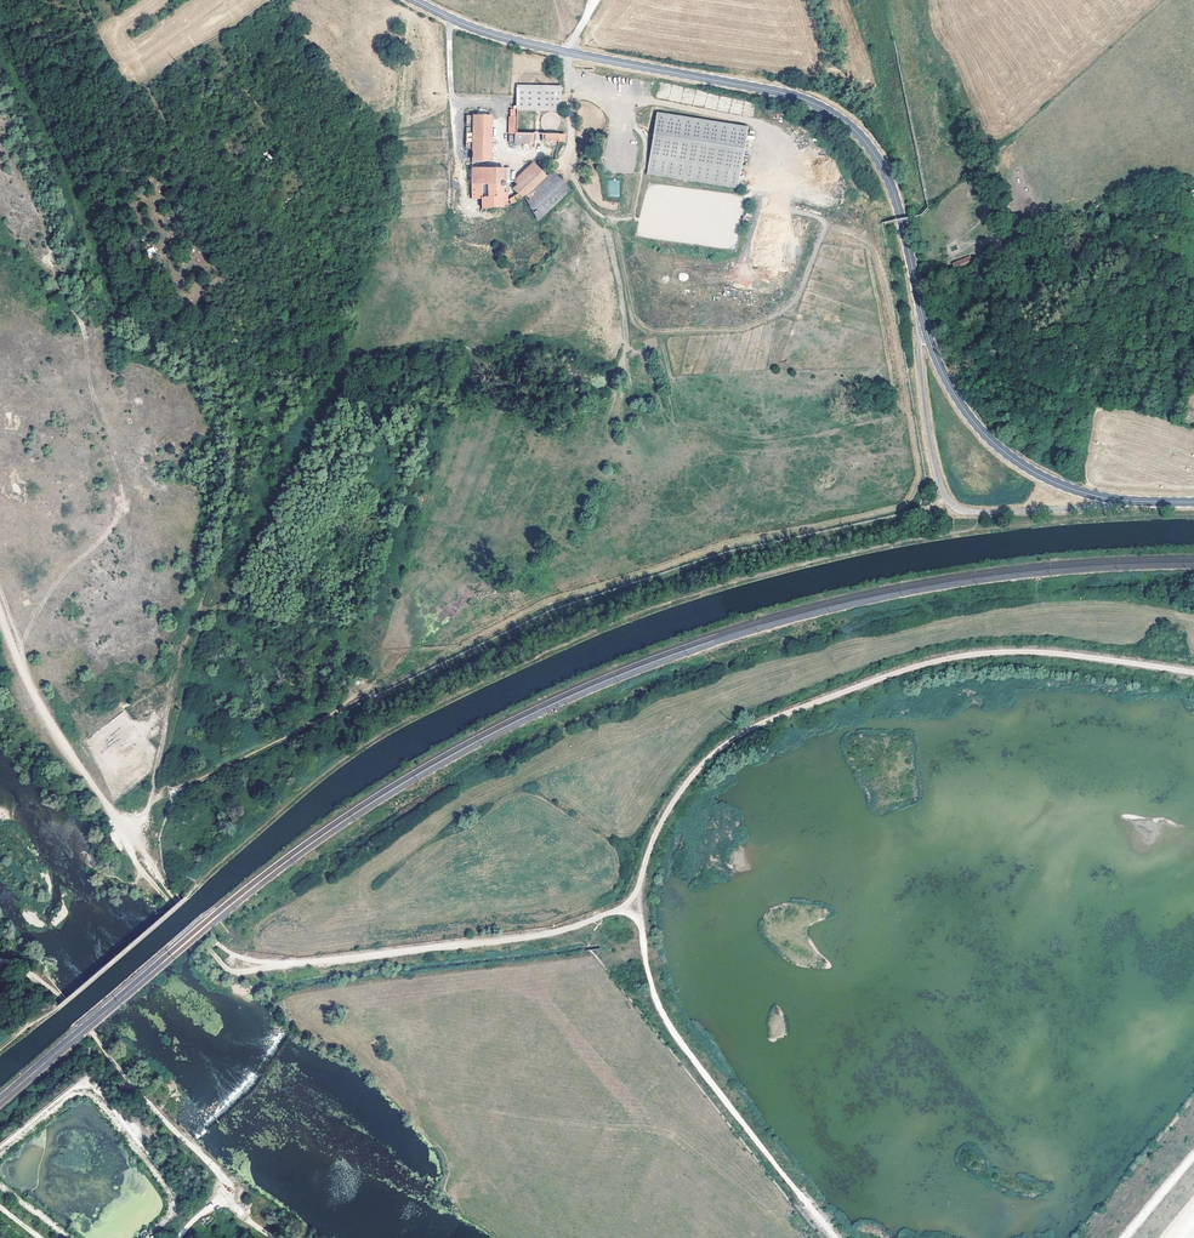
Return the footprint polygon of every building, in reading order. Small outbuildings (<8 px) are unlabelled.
[(626,81),(625,85),(639,89),(640,85),(626,81)] [(561,85),(516,84),(516,108),(561,109),(561,85)] [(747,126),(658,112),(648,172),(737,186),(747,126)] [(492,115),(473,115),(472,160),(491,160),(492,115)] [(516,133),(514,133),(514,143),(533,144),(533,134),(516,133)] [(564,134),(544,133),(544,141),(564,142),(564,134)] [(515,179),(518,184),(537,166),(533,161),(515,179)] [(537,166),(518,184),(513,189),(519,195),(520,197),(522,196),(545,175),(541,171),(537,166)] [(522,196),(537,220),(569,192),(570,190),(547,166),(541,171),(545,175),(522,196)] [(507,193),(502,193),(502,186),(504,186),(505,168),(472,167),(473,208),(483,207),(502,206),(502,204),(507,203),(508,203),(507,193)] [(608,179),(608,197),(620,196),(619,179),(608,179)] [(667,238),(667,242),(687,241),(687,229),(677,229),(677,238),(667,238)] [(153,246),(146,250),(149,258),(157,255),(153,246)] [(971,257),(952,260),(954,268),(973,265),(971,257)] [(679,273),(679,281),(688,280),(688,273),(679,273)] [(1193,414),(1193,410),(1188,408),(1185,415),(1193,418),(1193,414)]
